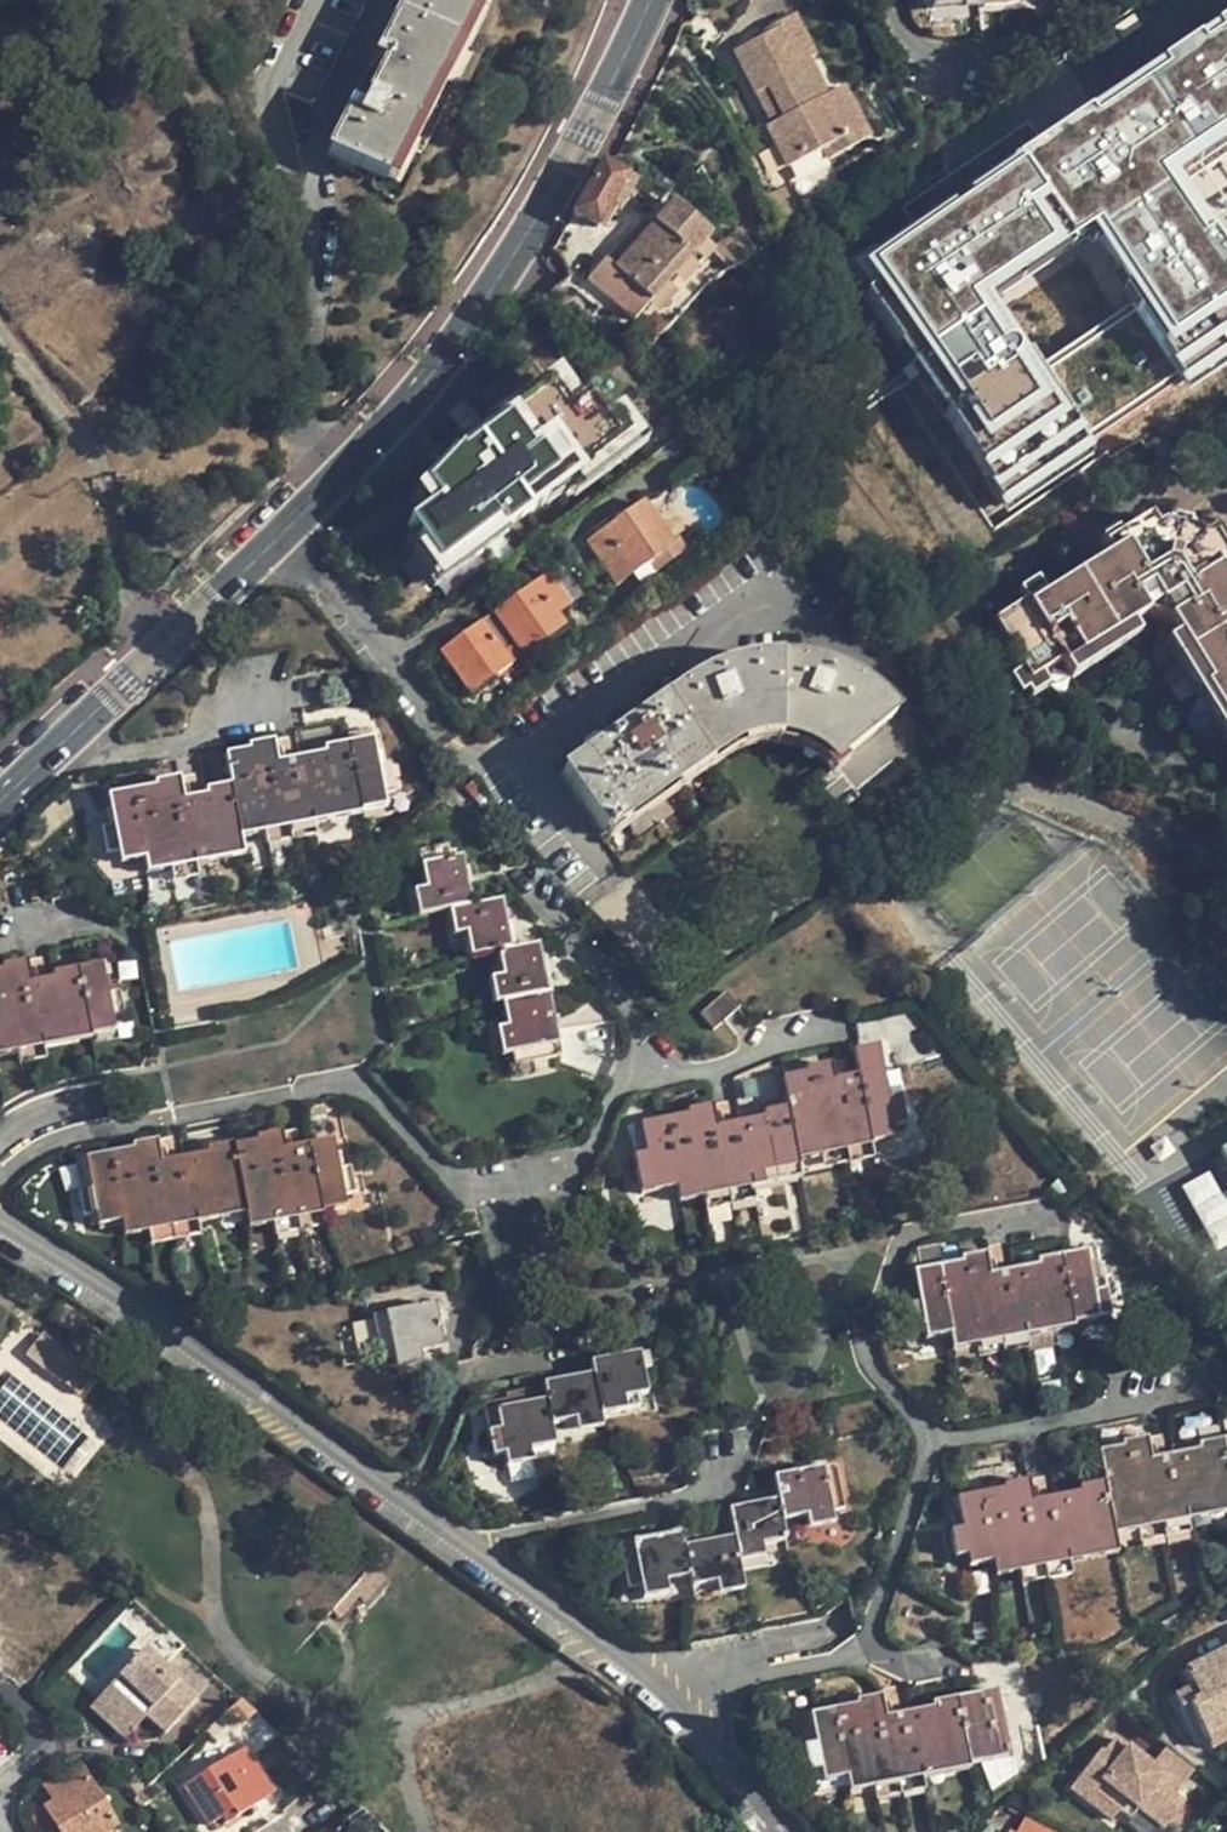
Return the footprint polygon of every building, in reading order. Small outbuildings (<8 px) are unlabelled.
[(286,88),(314,103),(366,0),(330,0),(286,88)] [(379,54),(388,58),(383,68),(361,112),(356,122),(347,117),(329,154),(387,183),(479,0),(406,0),(379,54)] [(1226,54),(1226,0),(1204,0),(920,191),(951,238),(1226,54)] [(734,51),(756,95),(767,90),(781,119),(771,124),(768,127),(789,167),(820,151),(845,138),(840,126),(856,117),(841,89),(826,96),(808,61),(814,57),(793,16),(767,30),(769,34),(734,51)] [(374,63),(383,68),(388,58),(379,54),(374,63)] [(951,238),(983,285),(1226,122),(1226,54),(951,238)] [(0,92),(0,119),(13,115),(4,90),(0,92)] [(756,95),(771,124),(781,119),(767,90),(756,95)] [(351,108),(347,117),(356,122),(361,112),(351,108)] [(868,140),(856,117),(840,126),(845,138),(851,149),(868,140)] [(826,163),(851,149),(845,138),(820,151),(826,163)] [(635,185),(602,166),(574,214),(597,227),(610,207),(619,211),(635,185)] [(9,214),(0,202),(0,203),(0,216),(2,219),(9,214)] [(672,205),(650,228),(613,269),(605,261),(589,280),(634,321),(708,238),(672,205)] [(642,221),(605,261),(613,269),(650,228),(642,221)] [(154,260),(136,272),(144,284),(162,271),(154,260)] [(410,560),(432,590),(570,491),(575,498),(643,449),(617,414),(607,421),(590,396),(573,408),(554,381),(444,459),(409,500),(422,518),(402,532),(418,555),(410,560)] [(140,416),(156,403),(146,390),(130,402),(140,416)] [(640,506),(586,543),(617,586),(650,565),(656,573),(683,555),(677,546),(672,549),(640,506)] [(1218,573),(1226,567),(1226,564),(1208,533),(1198,538),(1192,527),(1177,523),(1160,532),(1153,520),(1122,538),(1128,550),(1108,561),(1044,598),(1040,592),(1027,600),(994,618),(1022,667),(1028,679),(1042,671),(1062,659),(1067,667),(1156,617),(1173,623),(1210,688),(1207,690),(1226,725),(1226,586),(1218,573)] [(1099,546),(1108,561),(1128,550),(1122,538),(1119,534),(1099,546)] [(591,593),(570,566),(560,573),(570,587),(560,594),(571,608),(591,593)] [(1218,573),(1226,586),(1226,567),(1218,573)] [(494,615),(524,657),(564,628),(557,617),(571,608),(560,594),(570,587),(560,573),(557,571),(549,578),(546,577),(494,615)] [(1021,589),(1027,600),(1040,592),(1033,581),(1021,589)] [(531,666),(524,657),(494,615),(441,653),(472,694),(494,679),(498,684),(514,673),(517,676),(531,666)] [(564,772),(606,832),(719,754),(733,745),(748,739),(760,736),(775,736),(798,740),(809,745),(826,757),(834,765),(891,719),(876,702),(859,689),(841,678),(826,672),(809,666),(790,663),(773,662),(754,663),(736,666),(717,672),(689,687),(564,772)] [(1050,686),(1042,671),(1028,679),(1022,667),(1008,674),(1019,693),(1027,689),(1031,696),(1050,686)] [(279,771),(277,763),(273,743),(248,747),(248,751),(225,756),(230,787),(232,797),(184,807),(183,800),(179,780),(155,785),(155,789),(107,797),(113,827),(102,829),(107,855),(118,854),(121,865),(168,857),(169,869),(243,855),(237,823),(262,819),(265,833),(361,813),(359,801),(347,745),(344,731),(311,739),(314,755),(325,753),(327,761),(279,771)] [(373,740),(347,745),(359,801),(395,794),(390,769),(379,770),(373,740)] [(314,755),(277,763),(279,771),(327,761),(325,753),(314,755)] [(206,796),(183,800),(184,807),(232,797),(230,787),(205,791),(206,796)] [(417,918),(449,912),(472,907),(461,858),(421,865),(426,889),(413,892),(417,918)] [(501,902),(472,907),(449,912),(454,937),(466,935),(471,959),(499,954),(511,951),(501,902)] [(494,1004),(503,1003),(548,994),(538,946),(511,951),(499,954),(503,978),(490,981),(494,1004)] [(55,978),(56,987),(34,992),(31,983),(27,961),(2,966),(3,970),(0,971),(0,1042),(15,1040),(18,1051),(92,1036),(90,1027),(114,1022),(113,1019),(125,1018),(120,991),(108,993),(102,963),(54,973),(55,978)] [(55,978),(31,983),(34,992),(56,987),(55,978)] [(725,992),(701,1014),(713,1030),(739,1008),(725,992)] [(561,1057),(548,994),(503,1003),(507,1028),(498,1029),(502,1058),(513,1056),(515,1066),(561,1057)] [(834,1071),(857,1068),(854,1050),(831,1053),(834,1071)] [(860,1075),(882,1071),(878,1051),(857,1055),(860,1075)] [(883,1084),(883,1078),(835,1086),(834,1080),(830,1063),(805,1069),(807,1072),(783,1078),(789,1108),(795,1143),(818,1139),(821,1152),(870,1142),(867,1128),(892,1123),(890,1110),(902,1107),(897,1081),(883,1084)] [(860,1075),(834,1080),(835,1086),(883,1078),(882,1071),(860,1075)] [(795,1143),(789,1108),(763,1113),(765,1117),(766,1125),(718,1134),(716,1127),(712,1106),(686,1110),(687,1115),(634,1126),(636,1142),(632,1143),(641,1195),(701,1183),(703,1194),(753,1186),(751,1173),(799,1164),(795,1143)] [(765,1117),(716,1127),(718,1134),(766,1125),(765,1117)] [(287,1157),(286,1149),(282,1133),(257,1138),(257,1143),(235,1148),(245,1199),(248,1213),(270,1209),(273,1222),(321,1213),(319,1200),(356,1193),(351,1169),(341,1171),(336,1148),(287,1157)] [(335,1139),(286,1149),(287,1157),(336,1148),(335,1139)] [(196,1208),(245,1199),(235,1148),(234,1144),(208,1149),(209,1152),(210,1162),(162,1172),(161,1162),(157,1141),(131,1145),(131,1151),(86,1159),(91,1190),(79,1192),(85,1218),(96,1215),(99,1229),(145,1219),(147,1231),(198,1222),(196,1208)] [(209,1152),(161,1162),(162,1172),(210,1162),(209,1152)] [(1226,1204),(1226,1154),(1206,1165),(1225,1200),(1226,1204)] [(976,1343),(1000,1338),(991,1284),(989,1276),(986,1254),(960,1259),(961,1263),(941,1267),(938,1246),(916,1249),(919,1271),(914,1273),(920,1301),(908,1304),(912,1330),(924,1328),(926,1340),(974,1331),(976,1343)] [(1036,1261),(1037,1267),(1038,1275),(991,1284),(1000,1338),(1025,1333),(1024,1321),(1073,1313),(1075,1324),(1098,1320),(1096,1308),(1108,1306),(1102,1280),(1091,1282),(1084,1252),(1036,1261)] [(1037,1267),(989,1276),(991,1284),(1038,1275),(1037,1267)] [(380,1361),(393,1359),(395,1368),(395,1370),(422,1365),(420,1354),(443,1349),(435,1304),(373,1315),(380,1361)] [(84,1321),(69,1311),(59,1326),(75,1335),(84,1321)] [(89,1370),(48,1344),(36,1362),(77,1388),(89,1370)] [(590,1363),(592,1375),(600,1415),(636,1409),(634,1396),(646,1393),(643,1368),(652,1367),(649,1352),(590,1363)] [(544,1385),(546,1401),(551,1425),(576,1420),(577,1432),(602,1427),(600,1415),(592,1375),(544,1385)] [(555,1446),(551,1425),(546,1401),(496,1411),(507,1467),(533,1462),(531,1450),(555,1446)] [(785,1424),(773,1425),(766,1442),(776,1448),(785,1424)] [(1138,1529),(1163,1524),(1152,1467),(1151,1460),(1146,1438),(1122,1443),(1123,1447),(1099,1452),(1104,1482),(1111,1521),(1135,1517),(1138,1529)] [(1199,1449),(1200,1457),(1152,1467),(1163,1524),(1188,1519),(1186,1506),(1226,1498),(1226,1470),(1221,1439),(1197,1444),(1199,1449)] [(1199,1449),(1151,1460),(1152,1467),(1200,1457),(1199,1449)] [(773,1478),(778,1500),(781,1521),(806,1516),(808,1529),(833,1523),(832,1512),(845,1509),(836,1465),(773,1478)] [(1070,1561),(1067,1546),(1059,1504),(1034,1509),(1033,1501),(1029,1479),(1002,1484),(1003,1490),(956,1500),(958,1513),(952,1514),(955,1530),(951,1532),(955,1557),(967,1555),(970,1567),(1017,1557),(1020,1570),(1070,1561)] [(1114,1537),(1111,1521),(1104,1482),(1079,1487),(1080,1491),(1082,1499),(1059,1504),(1067,1546),(1114,1537)] [(1080,1491),(1033,1501),(1034,1509),(1059,1504),(1082,1499),(1080,1491)] [(785,1540),(781,1521),(778,1500),(728,1510),(734,1536),(738,1561),(764,1556),(762,1545),(785,1540)] [(709,1528),(697,1530),(699,1543),(711,1541),(709,1528)] [(699,1543),(697,1530),(682,1533),(684,1546),(699,1543)] [(684,1546),(682,1533),(620,1545),(629,1589),(641,1587),(643,1597),(669,1592),(666,1582),(690,1577),(684,1546)] [(743,1589),(738,1561),(734,1536),(711,1541),(699,1543),(684,1546),(690,1577),(692,1588),(717,1583),(719,1594),(743,1589)] [(369,1572),(341,1608),(355,1618),(381,1582),(369,1572)] [(142,1647),(95,1696),(120,1720),(134,1707),(142,1715),(160,1731),(193,1697),(142,1647)] [(1204,1738),(1226,1726),(1226,1650),(1185,1671),(1199,1699),(1188,1705),(1204,1738)] [(931,1703),(932,1707),(934,1714),(887,1724),(885,1717),(881,1695),(855,1701),(857,1705),(810,1714),(815,1744),(803,1746),(812,1793),(847,1787),(845,1778),(870,1772),(873,1785),(922,1776),(919,1763),(967,1754),(970,1767),(1005,1760),(992,1691),(931,1703)] [(120,1738),(142,1715),(134,1707),(120,1720),(95,1696),(86,1705),(120,1738)] [(232,1706),(222,1715),(237,1732),(247,1723),(232,1706)] [(932,1707),(885,1717),(887,1724),(934,1714),(932,1707)] [(1226,1742),(1226,1726),(1204,1738),(1211,1750),(1226,1742)] [(1101,1748),(1074,1785),(1114,1815),(1121,1807),(1131,1815),(1139,1804),(1166,1824),(1184,1798),(1175,1792),(1193,1768),(1166,1748),(1154,1761),(1118,1735),(1106,1750),(1101,1748)] [(207,1826),(220,1819),(232,1811),(236,1816),(270,1794),(242,1748),(182,1785),(207,1826)] [(104,1760),(93,1768),(105,1783),(116,1775),(104,1760)] [(41,1785),(51,1803),(63,1824),(54,1829),(56,1831),(104,1831),(116,1825),(81,1764),(41,1785)] [(51,1803),(42,1807),(54,1829),(63,1824),(51,1803)] [(223,1824),(236,1816),(232,1811),(220,1819),(223,1824)]
